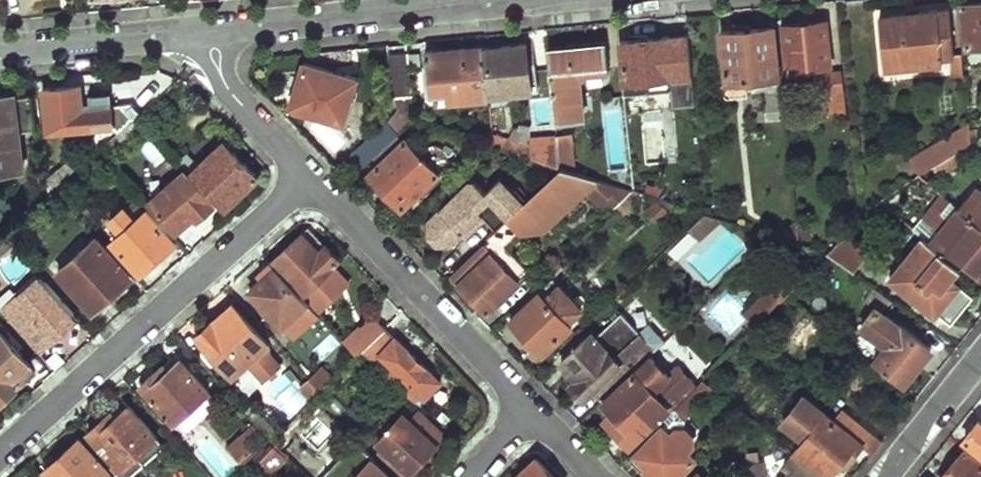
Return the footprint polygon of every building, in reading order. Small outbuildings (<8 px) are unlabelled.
[(980,46),(980,6),(964,8),(969,48),(980,46)] [(956,52),(951,7),(925,10),(889,14),(881,24),(885,57),(895,65),(941,60),(940,55),(952,54),(952,59),(954,74),(966,73),(963,52),(956,52)] [(806,20),(785,22),(789,66),(785,67),(787,86),(805,84),(809,79),(808,66),(833,63),(828,18),(806,20)] [(747,77),(781,73),(775,24),(732,29),(721,30),(727,79),(747,77)] [(693,100),(687,33),(652,37),(622,40),(626,80),(664,77),(672,76),(674,102),(693,100)] [(548,45),(555,120),(582,117),(578,66),(607,63),(605,40),(583,42),(548,45)] [(484,45),(488,92),(536,86),(533,55),(528,55),(526,41),(516,42),(484,45)] [(484,45),(484,42),(447,46),(427,48),(430,99),(488,95),(488,92),(484,45)] [(413,117),(408,50),(389,52),(392,96),(396,95),(397,110),(352,155),(363,166),(413,117)] [(336,71),(305,62),(293,106),(310,111),(342,121),(356,78),(336,71)] [(830,89),(845,87),(843,69),(828,71),(830,89)] [(666,103),(674,102),(672,76),(664,77),(666,103)] [(747,77),(727,79),(729,95),(749,93),(747,77)] [(48,130),(114,123),(111,103),(84,106),(83,101),(81,83),(44,86),(48,130)] [(845,87),(830,89),(828,89),(830,112),(848,110),(845,87)] [(21,167),(18,130),(35,129),(32,94),(14,96),(14,93),(0,94),(0,169),(21,167)] [(98,149),(104,157),(123,139),(125,142),(144,127),(137,118),(98,149)] [(925,151),(933,165),(973,140),(971,123),(925,151)] [(491,142),(517,150),(520,140),(491,132),(491,142)] [(561,165),(577,170),(572,133),(556,134),(559,164),(561,165)] [(559,164),(556,134),(531,137),(531,144),(532,155),(559,164)] [(235,150),(225,140),(194,167),(228,203),(258,175),(235,150)] [(436,174),(403,140),(368,173),(384,189),(402,207),(436,174)] [(531,144),(520,140),(517,150),(532,155),(531,144)] [(49,193),(77,169),(68,159),(46,177),(49,193)] [(495,228),(487,236),(490,239),(453,275),(472,295),(486,310),(518,280),(515,276),(526,265),(505,243),(520,229),(543,229),(585,188),(599,203),(611,193),(619,201),(633,187),(577,170),(561,165),(523,201),(495,228)] [(185,171),(153,200),(179,228),(197,212),(200,216),(214,204),(185,171)] [(512,189),(500,176),(486,190),(498,203),(512,189)] [(466,228),(469,232),(485,217),(495,228),(523,201),(512,189),(498,203),(486,190),(476,181),(470,181),(428,221),(428,235),(433,240),(437,244),(450,244),(466,228)] [(945,192),(916,228),(927,237),(931,241),(963,267),(976,277),(980,271),(980,222),(945,192)] [(660,197),(649,207),(659,219),(671,209),(660,197)] [(143,271),(176,241),(148,209),(138,219),(126,205),(111,218),(123,231),(114,239),(143,271)] [(722,216),(706,211),(689,227),(699,238),(722,216)] [(798,241),(796,220),(794,220),(779,232),(778,234),(798,241)] [(829,252),(853,269),(867,252),(846,233),(829,252)] [(58,268),(95,309),(112,294),(108,288),(127,271),(95,235),(58,268)] [(332,265),(339,258),(338,256),(325,241),(317,248),(304,235),(277,259),(305,290),(301,293),(313,306),(316,309),(347,281),(332,265)] [(931,241),(927,237),(897,275),(950,319),(971,293),(954,278),(961,269),(963,267),(931,241)] [(301,293),(274,262),(260,274),(263,278),(251,288),(288,329),(313,306),(301,293)] [(553,279),(513,317),(526,332),(543,350),(571,323),(567,319),(580,306),(553,279)] [(771,308),(782,297),(771,287),(761,297),(761,298),(771,308)] [(874,358),(904,382),(927,353),(931,348),(886,312),(894,300),(878,287),(870,301),(877,306),(863,324),(887,345),(874,358)] [(767,343),(794,365),(827,327),(786,294),(767,318),(779,328),(767,343)] [(757,322),(771,308),(761,298),(747,312),(757,322)] [(31,320),(47,305),(41,299),(25,314),(31,320)] [(68,327),(47,305),(31,320),(52,342),(68,327)] [(266,348),(270,343),(237,309),(220,325),(215,320),(199,335),(236,375),(247,365),(266,348)] [(364,350),(387,326),(373,312),(344,341),(358,356),(364,350)] [(593,333),(562,362),(571,370),(578,377),(571,384),(585,397),(594,388),(602,396),(633,367),(649,351),(664,337),(649,322),(640,331),(621,312),(596,337),(593,333)] [(387,326),(364,350),(374,358),(379,353),(392,366),(388,370),(400,383),(406,378),(424,397),(441,381),(425,365),(387,326)] [(3,400),(37,368),(0,329),(0,397),(3,400)] [(266,348),(247,365),(261,380),(279,363),(266,348)] [(630,444),(669,405),(695,379),(678,363),(670,372),(649,351),(633,367),(635,369),(604,400),(615,411),(622,418),(613,427),(630,444)] [(174,421),(208,391),(180,359),(163,374),(159,369),(142,384),(174,421)] [(324,392),(335,379),(325,369),(313,380),(324,392)] [(705,375),(688,393),(698,403),(716,384),(705,375)] [(304,388),(315,400),(324,392),(313,380),(304,388)] [(216,400),(208,391),(174,421),(182,429),(189,430),(215,406),(216,400)] [(686,415),(698,403),(688,393),(676,405),(686,415)] [(885,438),(845,406),(835,418),(805,394),(784,419),(809,439),(801,449),(835,476),(849,461),(853,464),(859,456),(868,445),(875,451),(885,438)] [(123,467),(158,437),(129,406),(109,422),(105,417),(90,429),(123,467)] [(422,411),(384,449),(410,474),(434,449),(437,453),(450,440),(422,411)] [(979,419),(975,425),(965,436),(980,449),(980,421),(979,419)] [(263,439),(250,424),(235,437),(248,452),(263,439)] [(632,457),(644,469),(649,474),(659,474),(663,476),(677,476),(696,458),(687,449),(693,445),(693,437),(683,427),(675,427),(671,432),(664,425),(632,457)] [(108,470),(79,437),(63,452),(66,456),(48,473),(52,476),(101,476),(108,470)] [(248,452),(235,437),(227,444),(240,459),(248,452)] [(272,444),(257,459),(269,471),(284,455),(272,444)] [(966,448),(948,469),(941,476),(980,476),(980,461),(966,448)] [(534,455),(518,471),(521,473),(517,476),(556,476),(534,455)] [(796,456),(788,466),(795,472),(791,476),(822,476),(796,456)] [(373,458),(355,476),(393,476),(373,458)] [(762,459),(749,461),(751,476),(765,476),(762,459)]
